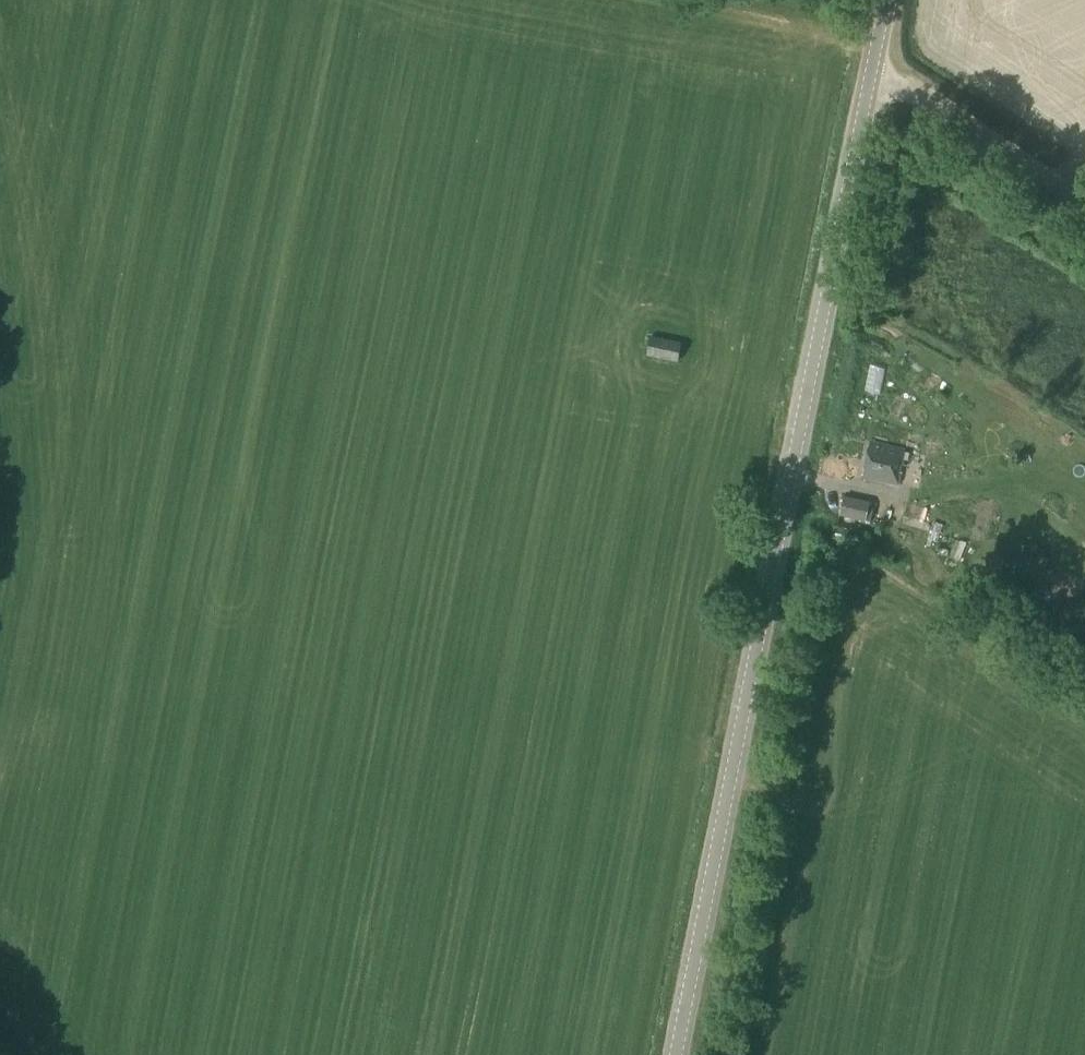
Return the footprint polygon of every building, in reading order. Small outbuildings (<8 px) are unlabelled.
[(678,361),(682,344),(651,337),(648,355),(678,361)] [(898,485),(905,451),(871,442),(864,477),(898,485)] [(865,527),(871,502),(846,496),(838,521),(865,527)]
